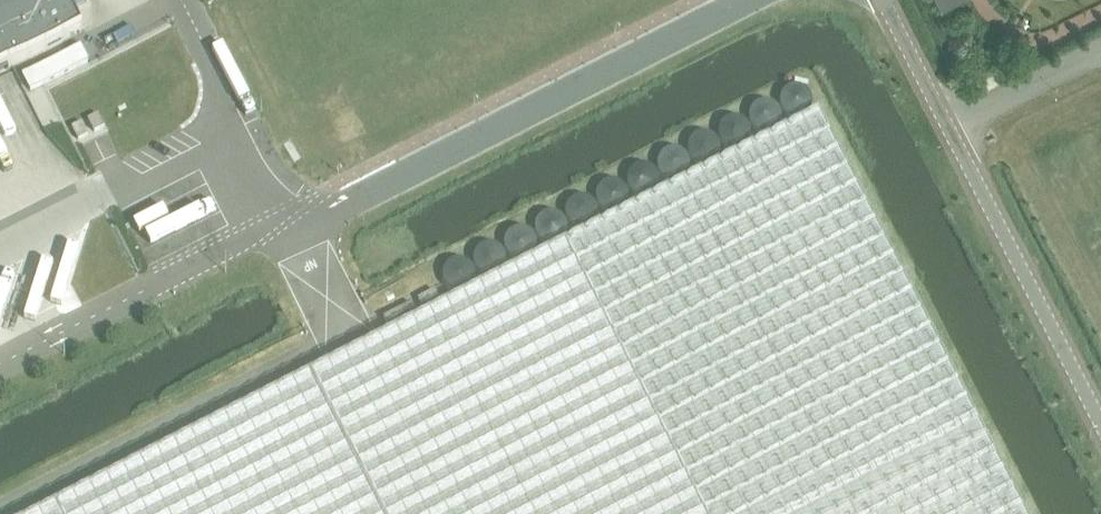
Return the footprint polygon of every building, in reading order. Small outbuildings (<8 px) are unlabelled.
[(82,31),(72,11),(93,0),(0,0),(0,73),(82,31)] [(943,9),(961,0),(938,0),(943,9)] [(81,47),(22,76),(30,92),(89,63),(81,47)] [(984,75),(989,85),(1002,79),(997,69),(984,75)] [(809,94),(808,92),(806,90),(803,89),(801,88),(798,88),(795,87),(793,88),(790,89),(788,90),(786,91),(784,93),(782,96),(781,98),(780,101),(780,103),(780,106),(781,109),(782,111),(784,113),(786,115),(788,117),(790,118),(793,119),(796,119),(798,119),(801,119),(804,118),(806,116),(808,114),(810,112),(811,110),(812,107),(812,104),(812,102),(812,99),(811,97),(809,94)] [(779,109),(777,107),(775,105),(772,104),(770,103),(767,102),(764,102),(761,103),(759,104),(756,105),(754,107),(752,109),(751,111),(749,113),(749,116),(749,119),(749,122),(750,124),(751,127),(752,129),(754,131),(757,133),(759,134),(762,135),(765,136),(767,135),(770,135),(773,134),(775,132),(777,130),(779,128),(780,126),(781,123),(782,120),(782,117),(781,114),(780,112),(779,109)] [(819,114),(39,513),(1025,513),(819,114)] [(88,119),(95,134),(105,129),(98,114),(88,119)] [(748,126),(746,124),(744,122),(742,121),(739,120),(737,119),(734,119),(731,120),(729,120),(726,122),(724,123),(722,125),(721,127),(720,130),(719,133),(719,135),(719,138),(720,141),(721,143),(722,145),(724,148),(727,149),(729,150),(732,151),(734,151),(737,151),(740,151),(742,150),(745,148),(747,146),(749,144),(750,142),(751,139),(751,136),(751,134),(751,131),(750,128),(748,126)] [(73,127),(81,142),(91,137),(83,122),(73,127)] [(718,142),(716,139),(714,138),(712,136),(709,135),(706,135),(704,135),(701,135),(698,136),(696,137),(694,139),(692,141),(690,143),(689,146),(688,148),(688,151),(688,154),(689,156),(690,159),(692,161),(694,163),(696,165),(699,166),(701,167),(704,167),(707,167),(710,167),(712,166),(715,164),(717,162),(718,160),(720,158),(721,155),(721,152),(721,149),(720,147),(719,144),(718,142)] [(687,157),(685,155),(683,153),(681,152),(678,151),(675,150),(673,150),(670,151),(667,152),(665,153),(663,154),(661,156),(659,159),(658,161),(658,164),(657,167),(658,169),(658,172),(659,175),(661,177),(663,179),(665,180),(668,182),(670,182),(673,183),(676,183),(679,182),(681,181),(683,179),(685,178),(687,175),(688,173),(689,170),(690,168),(690,165),(689,162),(688,160),(687,157)] [(657,173),(655,171),(653,169),(651,168),(648,167),(646,166),(643,166),(640,166),(637,167),(635,168),(633,170),(631,172),(629,174),(628,177),(627,180),(627,182),(627,185),(628,188),(629,191),(631,193),(633,195),(635,197),(638,198),(640,199),(643,199),(646,199),(649,198),(651,197),(654,196),(656,194),(657,191),(659,189),(660,186),(660,184),(660,181),(660,178),(659,175),(657,173)] [(626,189),(624,186),(622,185),(619,183),(617,182),(614,182),(611,182),(608,182),(606,183),(603,184),(601,186),(599,188),(598,190),(597,193),(596,195),(596,198),(596,201),(597,204),(598,206),(599,208),(601,210),(604,212),(606,213),(609,214),(612,215),(614,214),(617,214),(620,213),(622,211),(624,209),(626,207),(627,205),(628,202),(628,199),(628,196),(628,194),(627,191),(626,189)] [(596,205),(594,203),(592,201),(589,200),(587,199),(584,199),(582,198),(579,199),(576,200),(574,201),(572,203),(570,204),(568,207),(567,209),(567,212),(566,214),(567,217),(567,220),(569,222),(570,225),(572,227),(574,228),(577,229),(579,230),(582,230),(585,230),(587,230),(590,229),(592,227),(594,225),(596,223),(597,221),(598,218),(598,216),(598,213),(598,210),(597,208),(596,205)] [(565,221),(563,219),(561,217),(559,216),(556,215),(554,214),(551,214),(548,214),(546,215),(543,216),(541,218),(539,220),(538,222),(536,225),(536,228),(536,230),(536,233),(536,236),(538,238),(539,241),(541,243),(543,244),(546,245),(549,246),(551,247),(554,246),(557,246),(559,245),(562,243),(564,241),(565,239),(567,237),(568,234),(568,231),(568,229),(568,226),(567,223),(565,221)] [(534,236),(532,234),(530,232),(528,231),(525,230),(523,229),(520,229),(517,230),(514,231),(512,232),(510,234),(508,236),(506,238),(505,240),(505,243),(504,246),(505,249),(505,251),(506,254),(508,256),(510,258),(512,260),(515,261),(517,262),(520,262),(523,262),(526,261),(528,260),(531,259),(533,257),(534,255),(536,252),(537,250),(537,247),(537,244),(537,241),(536,239),(534,236)] [(503,252),(502,250),(499,249),(497,247),(494,246),(492,246),(489,246),(486,246),(484,247),(481,248),(479,250),(477,252),(476,254),(474,256),(474,259),(474,262),(474,265),(474,267),(476,270),(477,272),(479,274),(481,276),(484,277),(487,278),(489,278),(492,278),(495,277),(497,276),(500,275),(502,273),(504,271),(505,268),(506,266),(506,263),(506,260),(506,257),(505,255),(503,252)] [(473,268),(471,266),(469,264),(467,263),(464,262),(461,261),(459,261),(456,262),(453,263),(451,264),(448,265),(446,268),(445,270),(444,272),(443,275),(443,278),(443,281),(444,283),(445,286),(447,288),(448,290),(451,292),(453,293),(456,294),(459,295),(462,294),(464,294),(467,293),(469,291),(472,289),(473,287),(475,285),(476,282),(476,279),(476,276),(475,273),(474,271),(473,268)] [(418,301),(424,313),(441,304),(435,292),(418,301)] [(384,319),(390,331),(418,317),(411,305),(384,319)]
